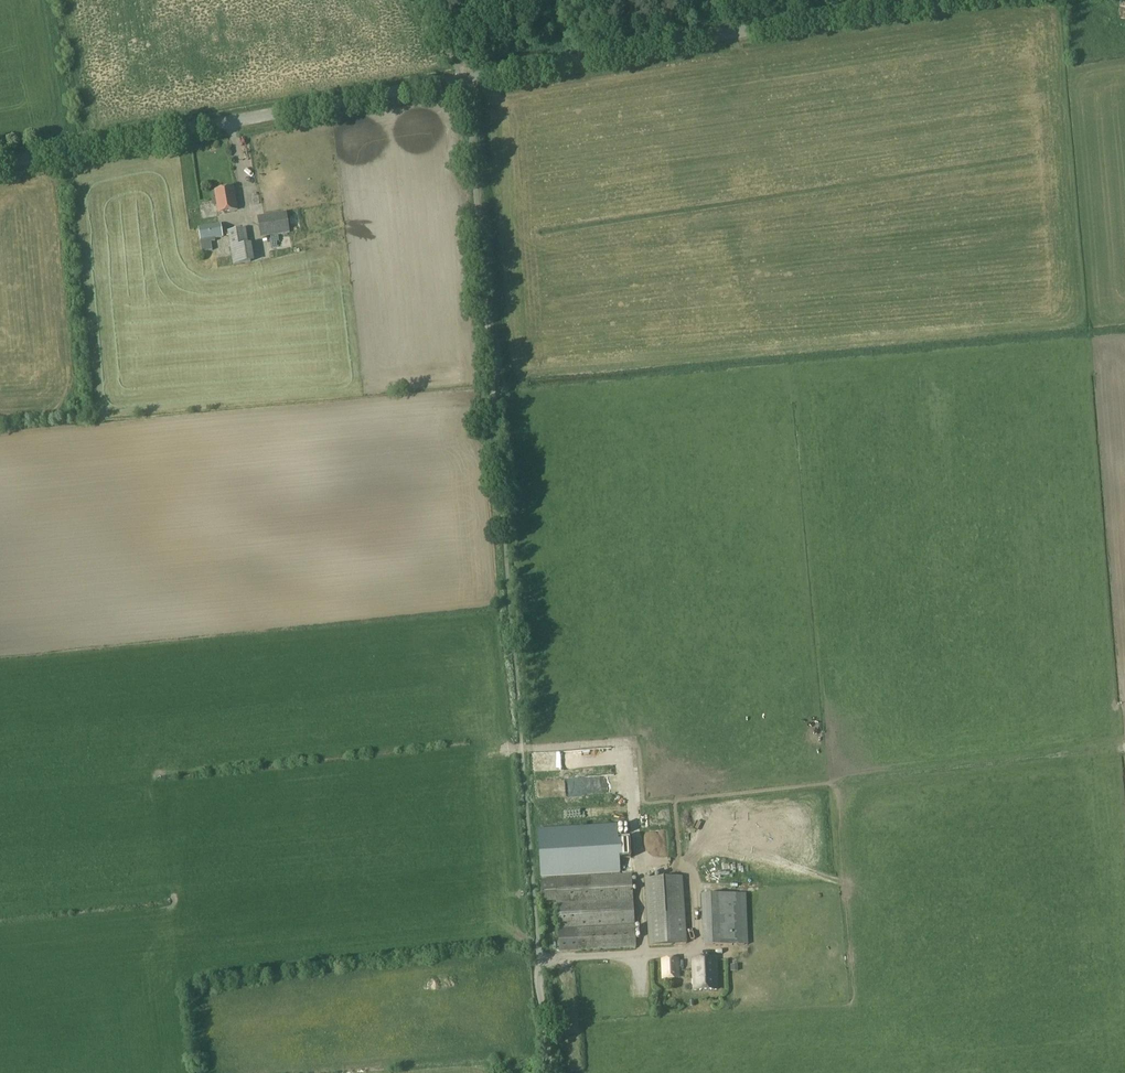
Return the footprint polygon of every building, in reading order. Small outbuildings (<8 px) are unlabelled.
[(219,213),(238,210),(234,188),(215,192),(219,213)] [(214,212),(213,204),(200,207),(201,214),(214,212)] [(261,238),(291,234),(287,212),(257,218),(261,238)] [(203,252),(213,250),(211,239),(223,237),(221,224),(199,228),(201,241),(203,252)] [(234,265),(252,262),(246,229),(228,232),(234,265)] [(616,825),(537,830),(540,874),(540,877),(619,872),(618,859),(630,858),(628,838),(617,839),(616,825)] [(634,948),(631,899),(630,876),(540,880),(542,899),(556,899),(557,927),(559,951),(634,948)] [(649,944),(685,941),(680,878),(645,881),(649,944)] [(706,944),(747,942),(745,894),(704,896),(706,944)] [(694,990),(717,989),(716,959),(693,960),(694,990)] [(663,978),(678,977),(677,960),(662,960),(663,978)] [(575,982),(562,986),(566,998),(579,994),(575,982)]
